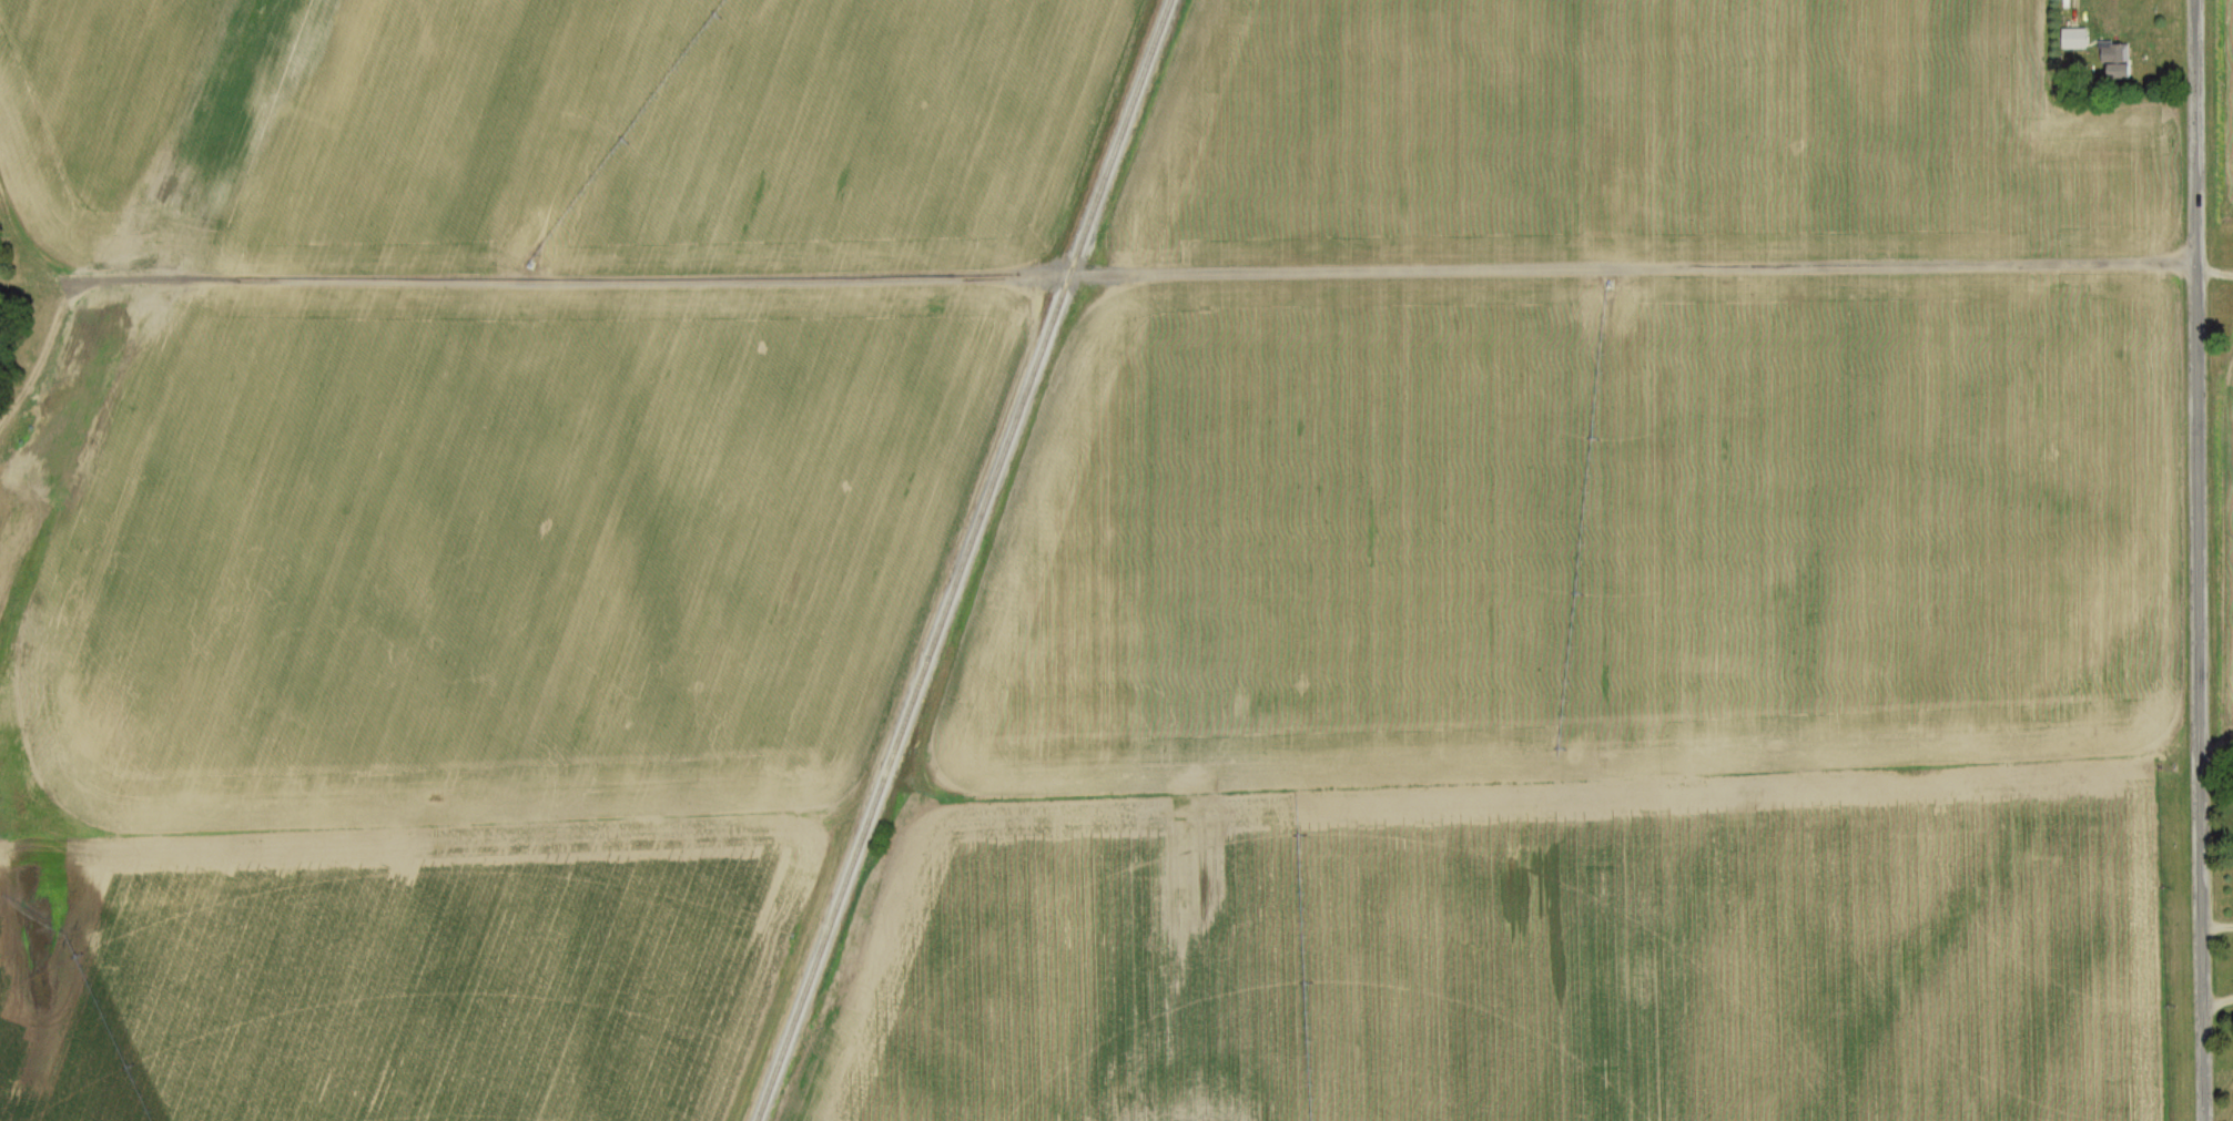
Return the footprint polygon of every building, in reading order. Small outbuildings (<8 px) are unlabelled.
[(2084,30),(2058,30),(2058,50),(2084,50),(2084,30)] [(2125,44),(2098,44),(2098,79),(2125,79),(2125,44)]
